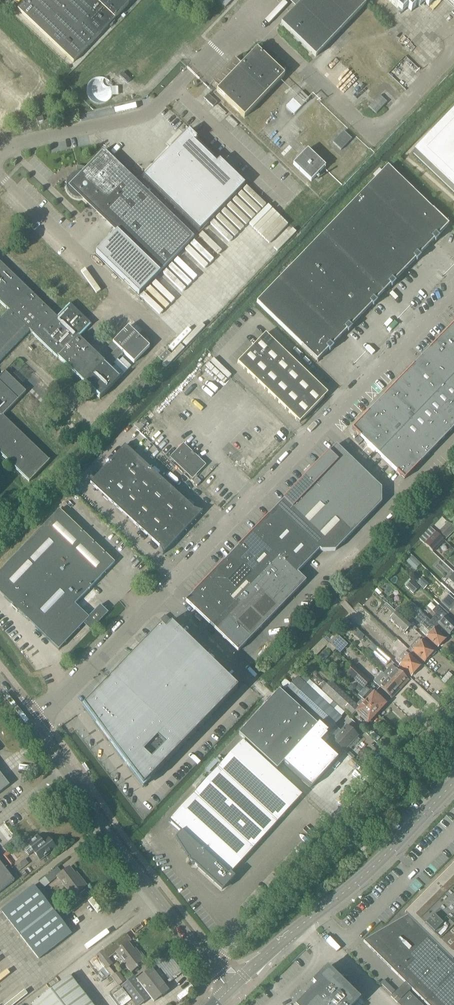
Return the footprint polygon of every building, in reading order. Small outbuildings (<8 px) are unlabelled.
[(54,2),(51,0),(27,0),(17,10),(73,63),(128,5),(133,0),(56,0),(54,2)] [(225,8),(233,0),(217,0),(225,8)] [(296,8),(281,24),(315,57),(366,4),(365,4),(369,0),(287,0),(296,8)] [(402,13),(407,8),(411,12),(417,6),(419,8),(424,2),(428,6),(434,0),(388,0),(402,13)] [(216,92),(224,100),(244,118),(284,76),(256,49),(216,92)] [(286,107),(294,115),(309,99),(301,92),(286,107)] [(208,95),(204,99),(213,108),(217,103),(208,95)] [(379,96),(372,104),(368,108),(375,114),(386,103),(379,96)] [(413,155),(417,159),(453,195),(453,112),(413,155)] [(171,149),(166,154),(164,156),(165,157),(158,163),(156,165),(157,165),(150,172),(150,171),(148,173),(143,178),(159,194),(171,206),(172,206),(173,207),(173,208),(199,233),(213,218),(234,196),(245,185),(228,169),(219,161),(216,164),(193,143),(197,139),(188,131),(185,135),(184,135),(171,148),(170,149),(171,149)] [(333,143),(341,151),(351,140),(343,132),(333,143)] [(293,165),(311,182),(325,167),(307,150),(293,165)] [(177,222),(160,205),(142,188),(105,152),(104,153),(89,168),(88,170),(72,187),(64,179),(43,202),(95,253),(139,295),(158,275),(193,238),(177,222)] [(387,167),(366,190),(426,248),(448,226),(433,211),(432,211),(387,167)] [(366,190),(344,212),(404,271),(426,248),(366,190)] [(344,212),(322,235),(382,294),(404,271),(344,212)] [(322,235),(300,258),(361,316),(382,294),(322,235)] [(300,258),(278,280),(339,339),(361,316),(300,258)] [(29,332),(37,339),(99,400),(120,378),(109,368),(113,364),(116,366),(113,369),(121,377),(131,367),(122,358),(119,361),(117,360),(123,353),(134,363),(149,347),(128,327),(123,332),(118,337),(112,343),(117,348),(114,352),(107,359),(103,363),(98,357),(93,352),(88,347),(78,338),(91,325),(91,324),(70,304),(57,317),(0,262),(0,304),(8,311),(0,320),(0,362),(29,332)] [(339,339),(278,280),(256,303),(301,346),(301,347),(317,362),(339,339)] [(129,326),(138,335),(142,330),(133,321),(129,326)] [(443,334),(453,345),(453,323),(443,334)] [(262,331),(248,346),(259,356),(273,342),(262,331)] [(443,334),(421,358),(447,383),(453,376),(453,345),(443,334)] [(259,356),(269,367),(283,352),(273,342),(259,356)] [(234,360),(245,371),(259,356),(248,346),(234,360)] [(159,358),(163,362),(171,355),(167,351),(159,358)] [(269,367),(280,377),(294,363),(283,352),(269,367)] [(245,371),(255,381),(269,367),(259,356),(245,371)] [(398,381),(424,406),(432,399),(439,391),(447,383),(421,358),(398,381)] [(280,377),(291,388),(305,373),(294,363),(280,377)] [(255,381),(266,392),(280,377),(269,367),(255,381)] [(29,482),(49,461),(3,416),(7,412),(13,405),(18,400),(26,392),(3,370),(0,373),(0,454),(29,482)] [(291,388),(302,398),(316,384),(305,373),(291,388)] [(266,392),(277,402),(291,388),(280,377),(266,392)] [(376,404),(402,430),(409,422),(417,414),(424,406),(398,381),(376,404)] [(453,405),(453,390),(447,383),(439,391),(453,405)] [(316,384),(302,398),(313,409),(327,394),(324,391),(316,384)] [(277,402),(288,413),(302,398),(291,388),(277,402)] [(432,399),(453,420),(453,405),(439,391),(432,399)] [(302,398),(288,413),(296,420),(299,423),(313,409),(302,398)] [(424,406),(451,432),(453,428),(453,420),(432,399),(424,406)] [(378,455),(402,430),(376,404),(366,414),(366,415),(352,430),(355,433),(378,455)] [(443,440),(451,432),(424,406),(417,414),(443,440)] [(145,414),(134,426),(140,432),(151,420),(145,414)] [(417,414),(409,422),(436,447),(443,440),(417,414)] [(409,422),(402,430),(428,455),(436,447),(409,422)] [(424,460),(428,455),(402,430),(378,455),(401,477),(404,480),(412,471),(414,470),(418,465),(424,460)] [(358,437),(358,438),(354,442),(358,446),(362,442),(358,437)] [(159,547),(159,548),(162,554),(162,555),(202,512),(201,512),(194,510),(125,446),(90,484),(159,547)] [(328,453),(306,476),(358,527),(381,503),(381,489),(336,446),(328,453)] [(172,458),(192,477),(203,466),(183,447),(172,458)] [(306,476),(276,508),(321,552),(335,551),(358,527),(306,476)] [(192,483),(197,487),(201,482),(196,478),(192,483)] [(276,508),(253,531),(280,557),(297,573),(319,550),(321,552),(276,508)] [(108,613),(100,606),(88,618),(75,605),(115,563),(59,510),(0,571),(0,594),(12,606),(14,609),(18,611),(58,650),(83,624),(91,632),(108,613)] [(446,540),(453,532),(453,530),(448,523),(438,532),(446,540)] [(253,531),(231,555),(258,581),(280,557),(253,531)] [(424,544),(433,553),(444,541),(435,532),(424,544)] [(231,555),(208,578),(235,604),(258,581),(231,555)] [(280,557),(258,581),(235,604),(212,628),(238,652),(306,582),(297,573),(280,557)] [(185,602),(212,628),(235,604),(208,578),(193,594),(185,602)] [(424,589),(427,585),(421,579),(417,583),(424,589)] [(406,587),(413,593),(419,587),(411,581),(406,587)] [(420,614),(447,638),(449,635),(451,634),(452,634),(453,631),(453,624),(436,608),(432,612),(435,615),(431,621),(422,612),(420,614)] [(411,627),(396,614),(390,620),(391,621),(391,622),(393,624),(394,624),(401,630),(400,630),(403,633),(404,632),(405,634),(411,627)] [(447,638),(420,614),(415,620),(430,633),(426,637),(438,648),(439,646),(440,646),(443,644),(443,642),(445,640),(445,639),(447,638)] [(160,621),(163,624),(166,627),(166,626),(168,624),(171,622),(170,621),(165,616),(162,619),(160,620),(160,621)] [(160,628),(142,647),(135,654),(119,671),(111,679),(110,679),(109,679),(102,687),(101,687),(82,708),(91,721),(113,750),(142,789),(150,781),(149,781),(236,690),(237,690),(237,689),(217,671),(171,626),(164,632),(160,628)] [(329,643),(329,644),(336,649),(340,654),(348,646),(337,635),(329,643)] [(411,649),(412,650),(411,651),(412,652),(411,653),(422,664),(424,661),(425,662),(426,661),(427,661),(429,658),(429,657),(433,652),(421,641),(419,640),(411,649)] [(394,646),(399,650),(403,646),(398,641),(394,646)] [(333,653),(336,649),(329,644),(326,647),(333,653)] [(389,659),(378,649),(372,654),(384,665),(389,659)] [(399,665),(406,671),(412,676),(412,675),(414,675),(416,672),(416,671),(420,666),(406,653),(397,662),(399,665)] [(384,674),(387,678),(400,690),(403,686),(403,685),(407,680),(397,671),(392,666),(384,674)] [(353,667),(349,671),(347,673),(364,688),(369,682),(353,667)] [(377,715),(362,699),(357,704),(331,681),(327,685),(323,682),(322,683),(314,676),(310,680),(314,684),(351,719),(356,714),(360,718),(360,717),(367,723),(373,718),(374,718),(377,715)] [(453,692),(453,690),(453,677),(446,685),(453,692)] [(189,861),(193,865),(222,892),(234,878),(230,874),(301,796),(275,772),(277,769),(283,763),(292,771),(297,765),(288,757),(311,732),(320,740),(341,718),(298,678),(283,694),(279,690),(238,734),(246,741),(244,744),(242,742),(171,819),(169,822),(168,822),(169,822),(180,833),(175,839),(174,840),(187,860),(188,859),(189,860),(189,861)] [(400,690),(387,678),(379,687),(391,698),(395,693),(396,694),(400,690)] [(371,690),(362,699),(377,715),(380,711),(380,710),(385,705),(378,698),(378,697),(371,690)] [(333,741),(343,751),(357,736),(346,727),(333,741)] [(318,743),(297,765),(311,778),(313,776),(311,775),(318,768),(321,771),(328,763),(329,765),(335,758),(318,743)] [(9,786),(0,774),(0,793),(9,786)] [(37,836),(23,847),(22,848),(28,857),(33,853),(40,862),(56,849),(54,845),(55,845),(51,840),(50,841),(48,837),(42,842),(37,836)] [(359,849),(363,853),(368,847),(364,843),(359,849)] [(14,881),(0,863),(0,892),(14,881)] [(45,878),(49,884),(57,878),(72,897),(86,886),(79,877),(78,879),(69,868),(62,874),(57,868),(45,878)] [(363,942),(405,983),(406,982),(412,988),(411,989),(427,1004),(453,1004),(453,959),(453,960),(443,950),(430,937),(453,913),(453,874),(442,894),(443,895),(439,899),(438,898),(363,942)] [(1,912),(39,960),(71,934),(34,886),(1,912)] [(108,959),(116,953),(131,973),(145,962),(138,953),(136,954),(128,943),(120,949),(116,944),(104,953),(108,959)] [(151,968),(154,973),(158,970),(169,984),(182,973),(168,954),(154,964),(155,965),(151,968)] [(95,957),(87,964),(101,983),(110,976),(95,957)] [(357,1001),(359,1000),(327,968),(313,983),(316,986),(297,1004),(354,1004),(357,1001)] [(121,988),(134,1004),(141,1004),(150,998),(154,1002),(168,992),(151,970),(137,981),(134,977),(121,988)] [(112,976),(119,985),(124,981),(117,973),(112,976)] [(69,977),(33,1004),(91,1004),(69,977)] [(195,990),(190,983),(177,993),(182,1000),(195,990)] [(116,1004),(126,1004),(131,1001),(120,987),(109,996),(116,1004)] [(398,1004),(399,1004),(422,1004),(408,992),(402,999),(395,992),(390,997),(397,1003),(398,1004)]
